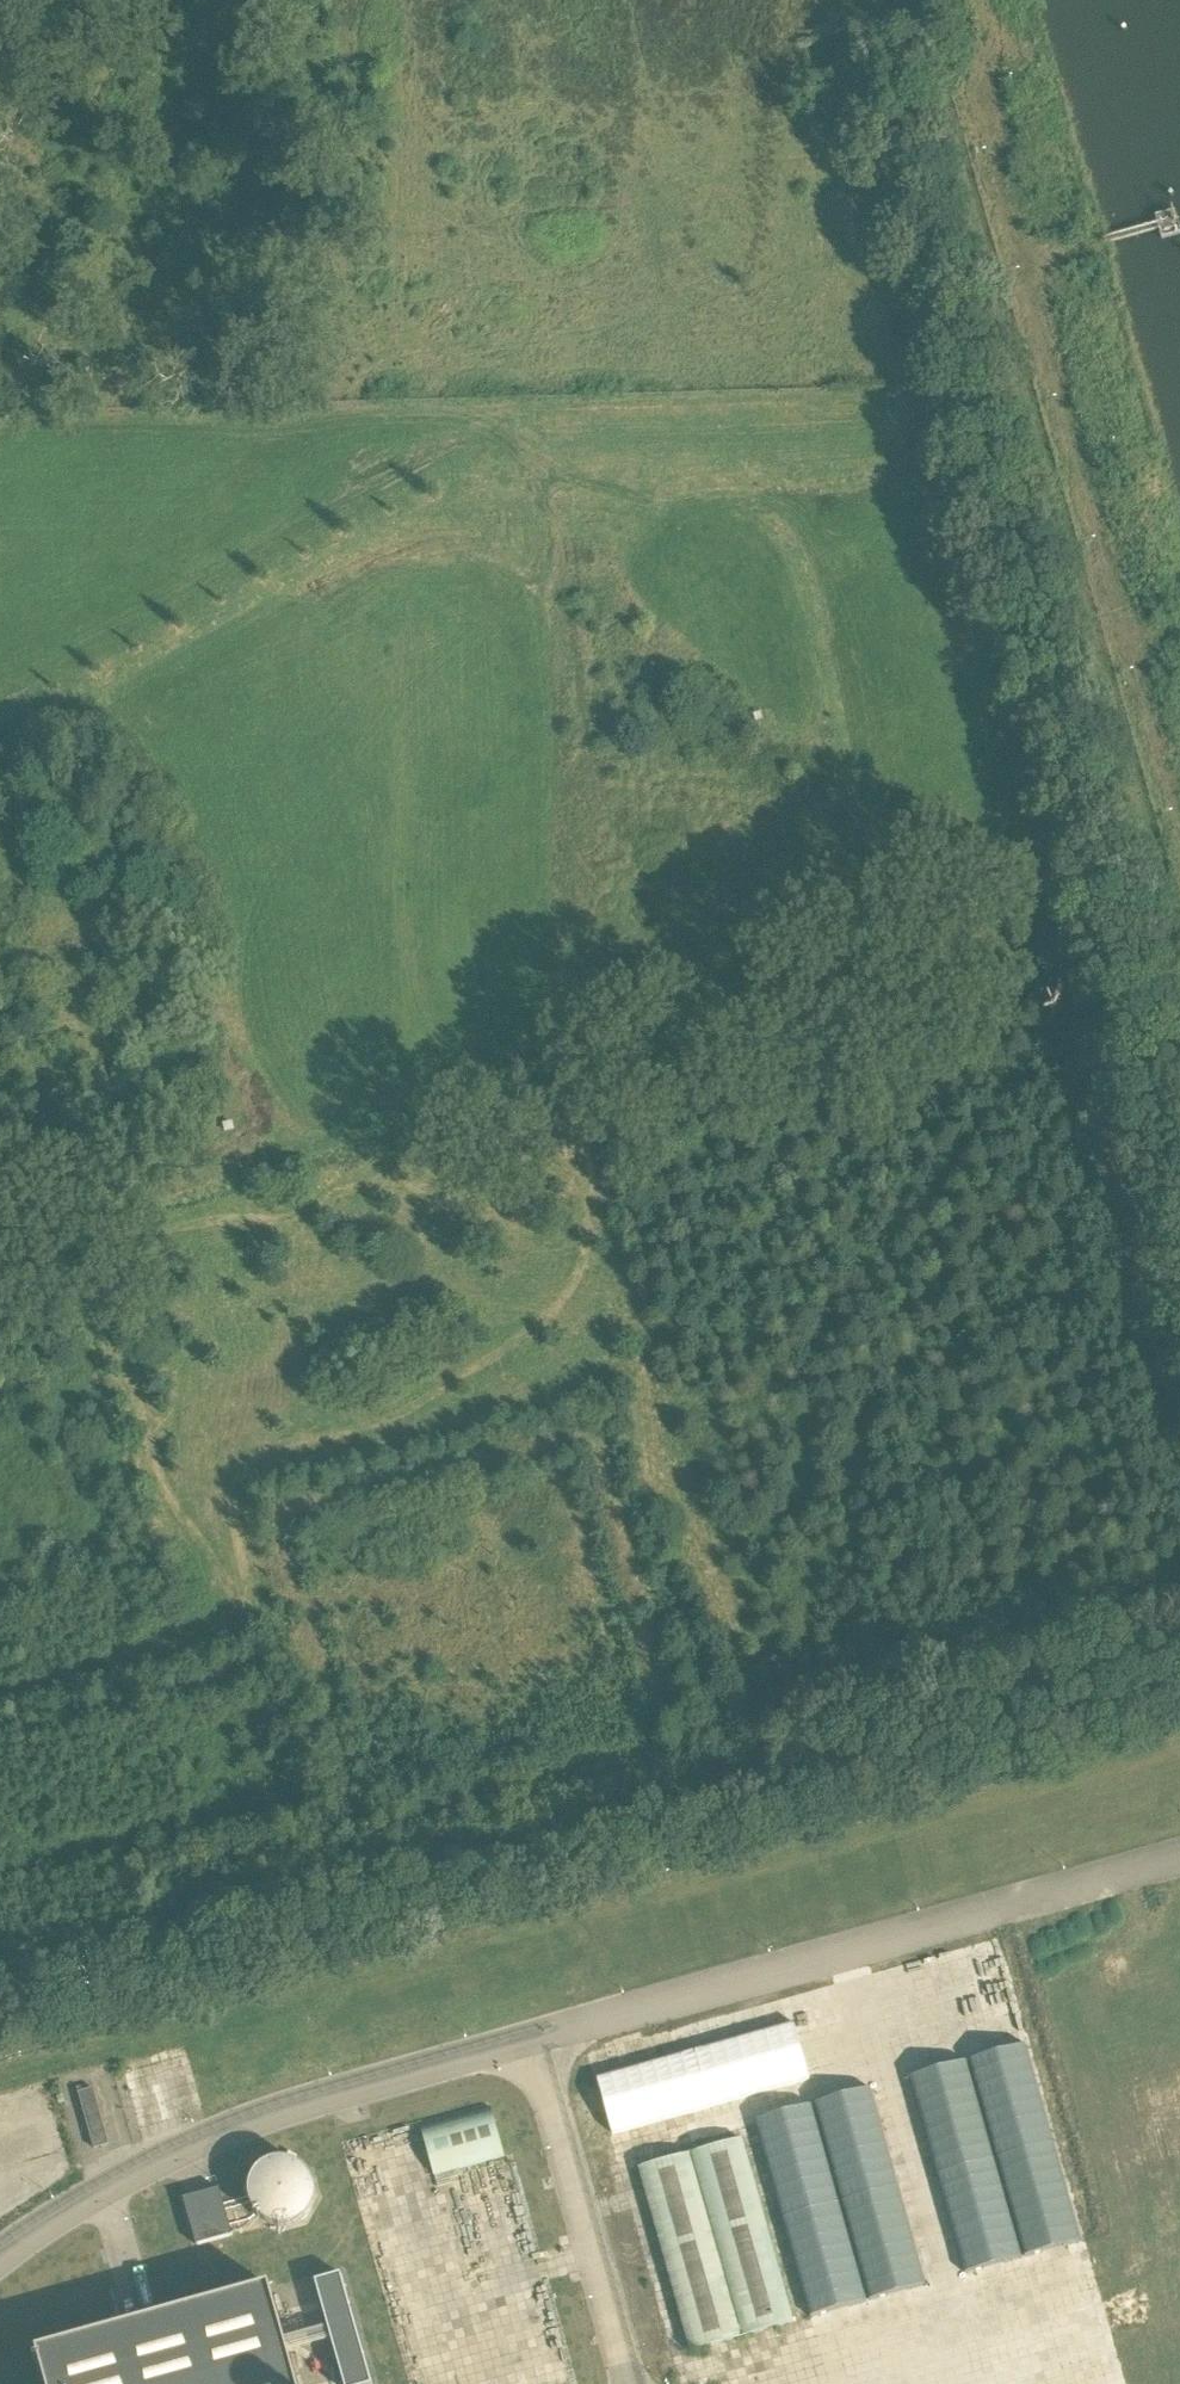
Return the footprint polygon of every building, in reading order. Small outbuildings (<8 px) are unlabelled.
[(827,1979),(700,2005),(703,2021),(644,2033),(649,2057),(835,2019),(827,1979)] [(423,2125),(435,2174),(506,2156),(494,2107),(423,2125)] [(741,2138),(637,2167),(688,2350),(792,2321),(741,2138)] [(257,2212),(266,2220),(276,2226),(288,2227),(300,2225),(310,2219),(318,2209),(322,2198),(322,2186),(318,2175),(311,2165),(301,2159),(289,2156),(277,2158),(266,2163),(258,2171),(253,2182),(251,2194),(252,2201),(257,2212)] [(185,2198),(198,2244),(234,2234),(226,2209),(225,2203),(221,2188),(185,2198)] [(346,2383),(373,2383),(342,2274),(316,2281),(346,2383)] [(47,2383),(298,2383),(269,2284),(38,2350),(47,2383)]
